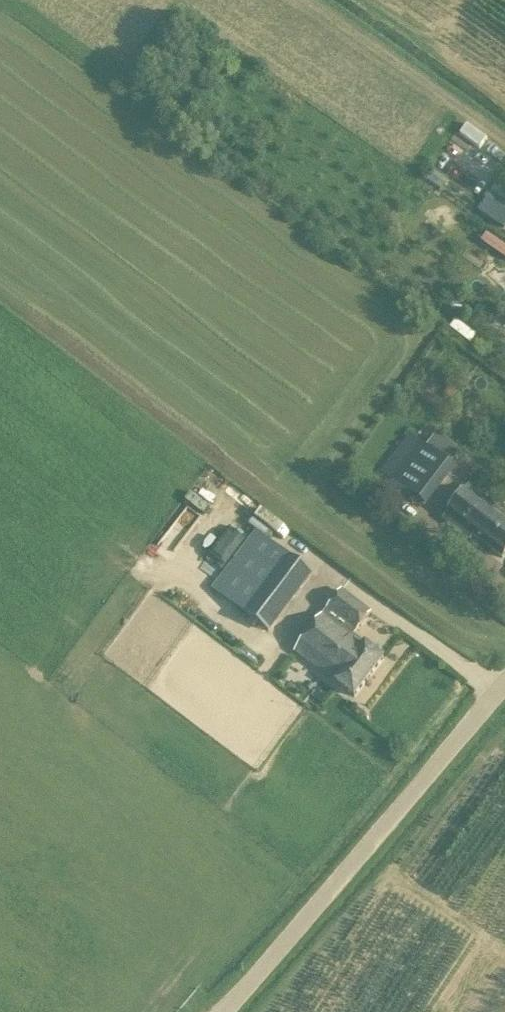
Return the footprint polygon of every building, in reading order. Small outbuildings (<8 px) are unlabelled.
[(504,206),(504,199),(487,191),(477,212),(497,222),(504,206)] [(446,395),(455,402),(461,393),(452,386),(446,395)] [(388,468),(395,474),(390,480),(427,508),(456,470),(411,437),(388,468)] [(237,529),(254,507),(206,470),(189,493),(237,529)] [(492,511),(495,506),(470,486),(444,520),(470,541),(473,537),(501,559),(504,554),(504,521),(492,511)] [(246,524),(280,543),(288,531),(254,511),(246,524)] [(269,634),(313,576),(256,532),(212,589),(269,634)] [(372,613),(342,590),(326,611),(355,635),(372,613)] [(384,660),(324,614),(294,652),(355,698),(384,660)]
